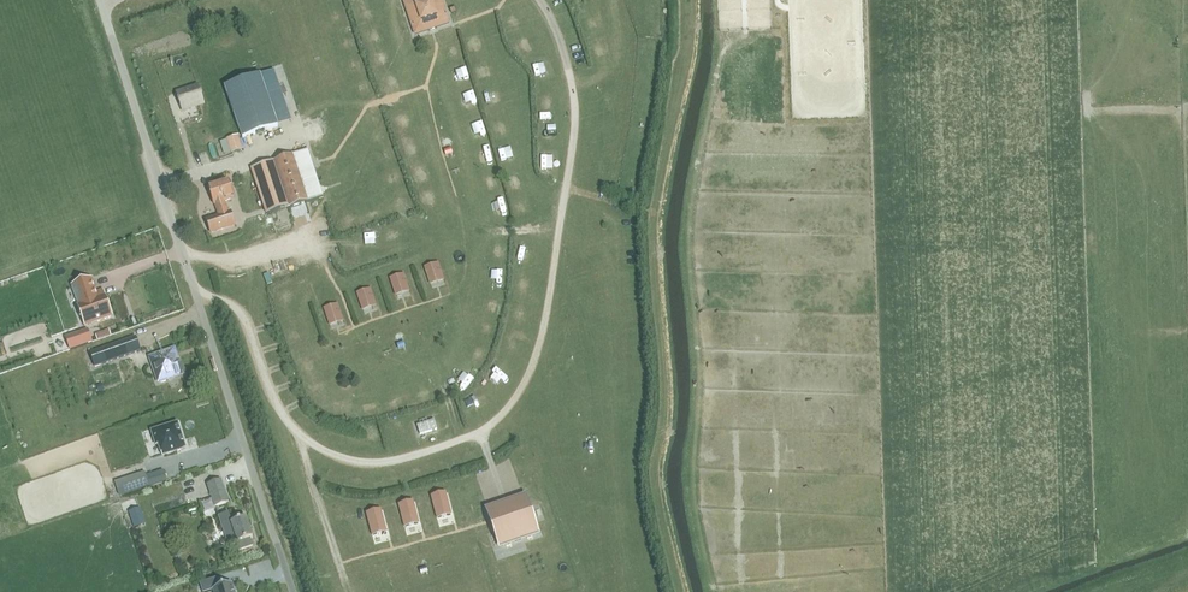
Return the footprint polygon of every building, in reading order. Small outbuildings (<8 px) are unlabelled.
[(442,0),(405,0),(403,0),(415,35),(449,23),(442,0)] [(243,138),(278,126),(261,75),(226,87),(243,138)] [(183,109),(204,102),(199,86),(178,92),(183,109)] [(232,152),(242,149),(238,135),(228,138),(232,152)] [(323,196),(309,151),(293,156),(254,169),(267,212),(290,205),(291,208),(308,202),(307,201),(323,196)] [(225,200),(234,197),(230,181),(209,187),(214,203),(215,203),(219,215),(207,219),(211,232),(235,225),(231,212),(228,213),(225,200)] [(425,268),(430,282),(441,278),(438,271),(440,270),(438,263),(425,268)] [(391,279),(396,293),(406,289),(404,282),(406,281),(403,274),(391,279)] [(76,305),(82,325),(111,316),(104,295),(97,298),(91,277),(77,282),(84,302),(76,305)] [(358,293),(362,308),(373,304),(370,297),(372,296),(370,289),(358,293)] [(325,309),(330,323),(340,320),(338,312),(340,312),(337,305),(325,309)] [(89,329),(80,332),(82,337),(69,341),(72,349),(93,341),(89,329)] [(90,353),(95,367),(141,352),(136,338),(90,353)] [(171,350),(148,358),(157,383),(183,374),(178,358),(175,360),(171,350)] [(185,449),(176,424),(151,432),(156,447),(159,446),(162,456),(185,449)] [(128,485),(130,492),(149,486),(145,472),(137,475),(139,481),(128,485)] [(208,484),(216,507),(229,502),(221,480),(208,484)] [(534,533),(523,499),(488,510),(499,545),(534,533)] [(253,546),(251,540),(254,539),(247,519),(239,522),(236,514),(230,517),(228,513),(218,516),(229,546),(236,544),(238,551),(253,546)] [(211,591),(232,591),(229,582),(216,586),(213,577),(197,582),(200,591),(201,591),(210,589),(211,591)]
